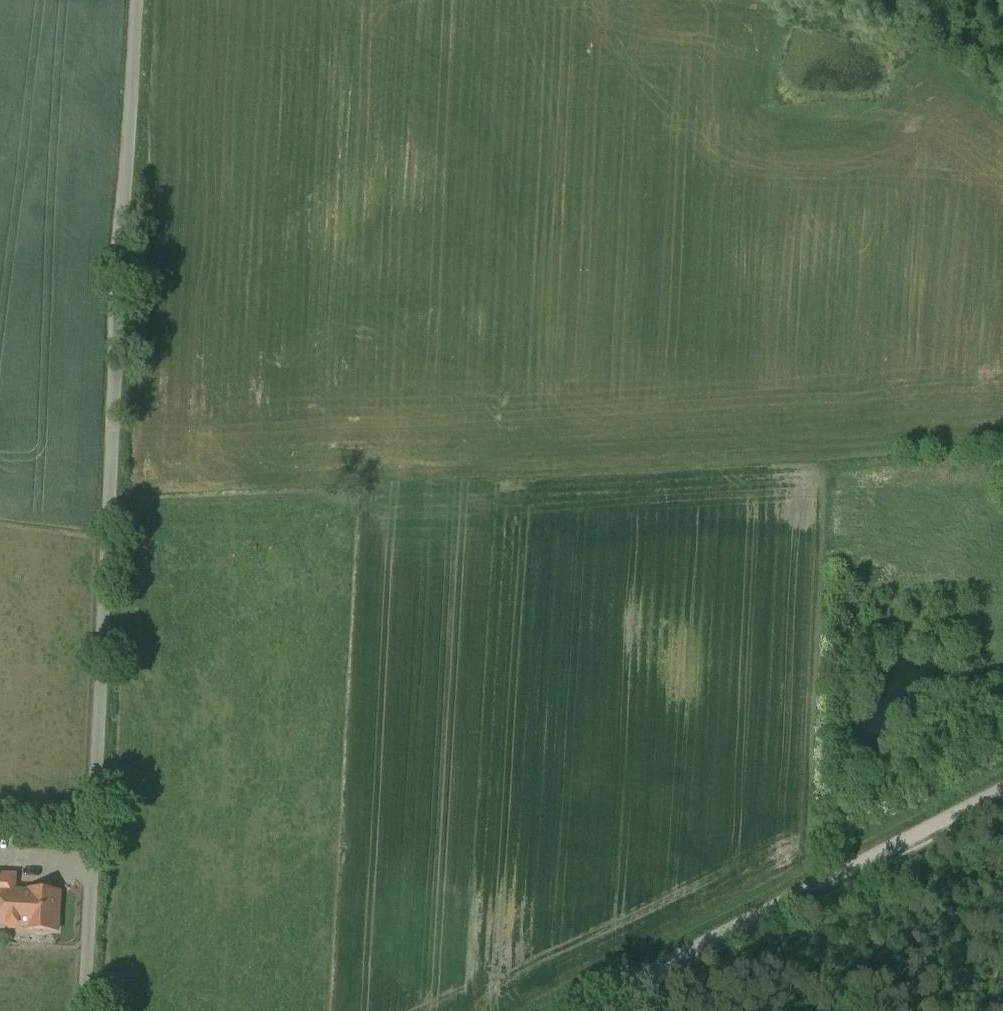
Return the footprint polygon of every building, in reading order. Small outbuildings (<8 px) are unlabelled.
[(56,937),(58,895),(18,893),(18,880),(0,880),(0,934),(56,937)]
